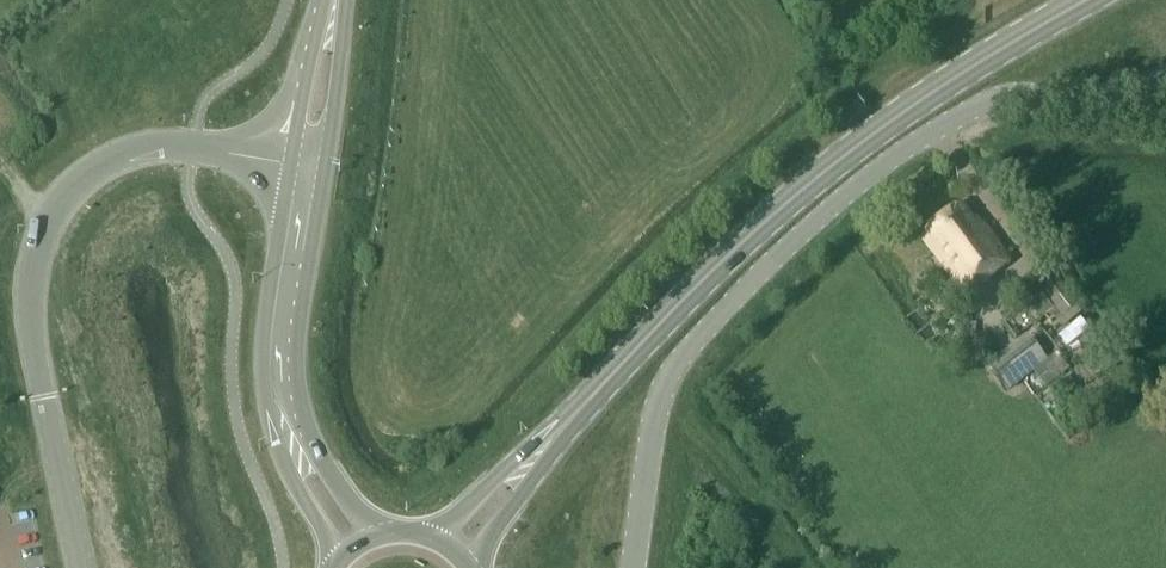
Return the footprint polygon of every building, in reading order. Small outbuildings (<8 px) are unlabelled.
[(967,295),(1011,261),(984,225),(978,229),(961,206),(927,231),(930,234),(924,238),(967,295)] [(1065,291),(1051,271),(1038,281),(1051,301),(1062,316),(1075,306),(1065,291)] [(1017,296),(1024,307),(1043,293),(1035,283),(1017,296)] [(991,367),(1009,390),(1047,361),(1030,338),(991,367)]
